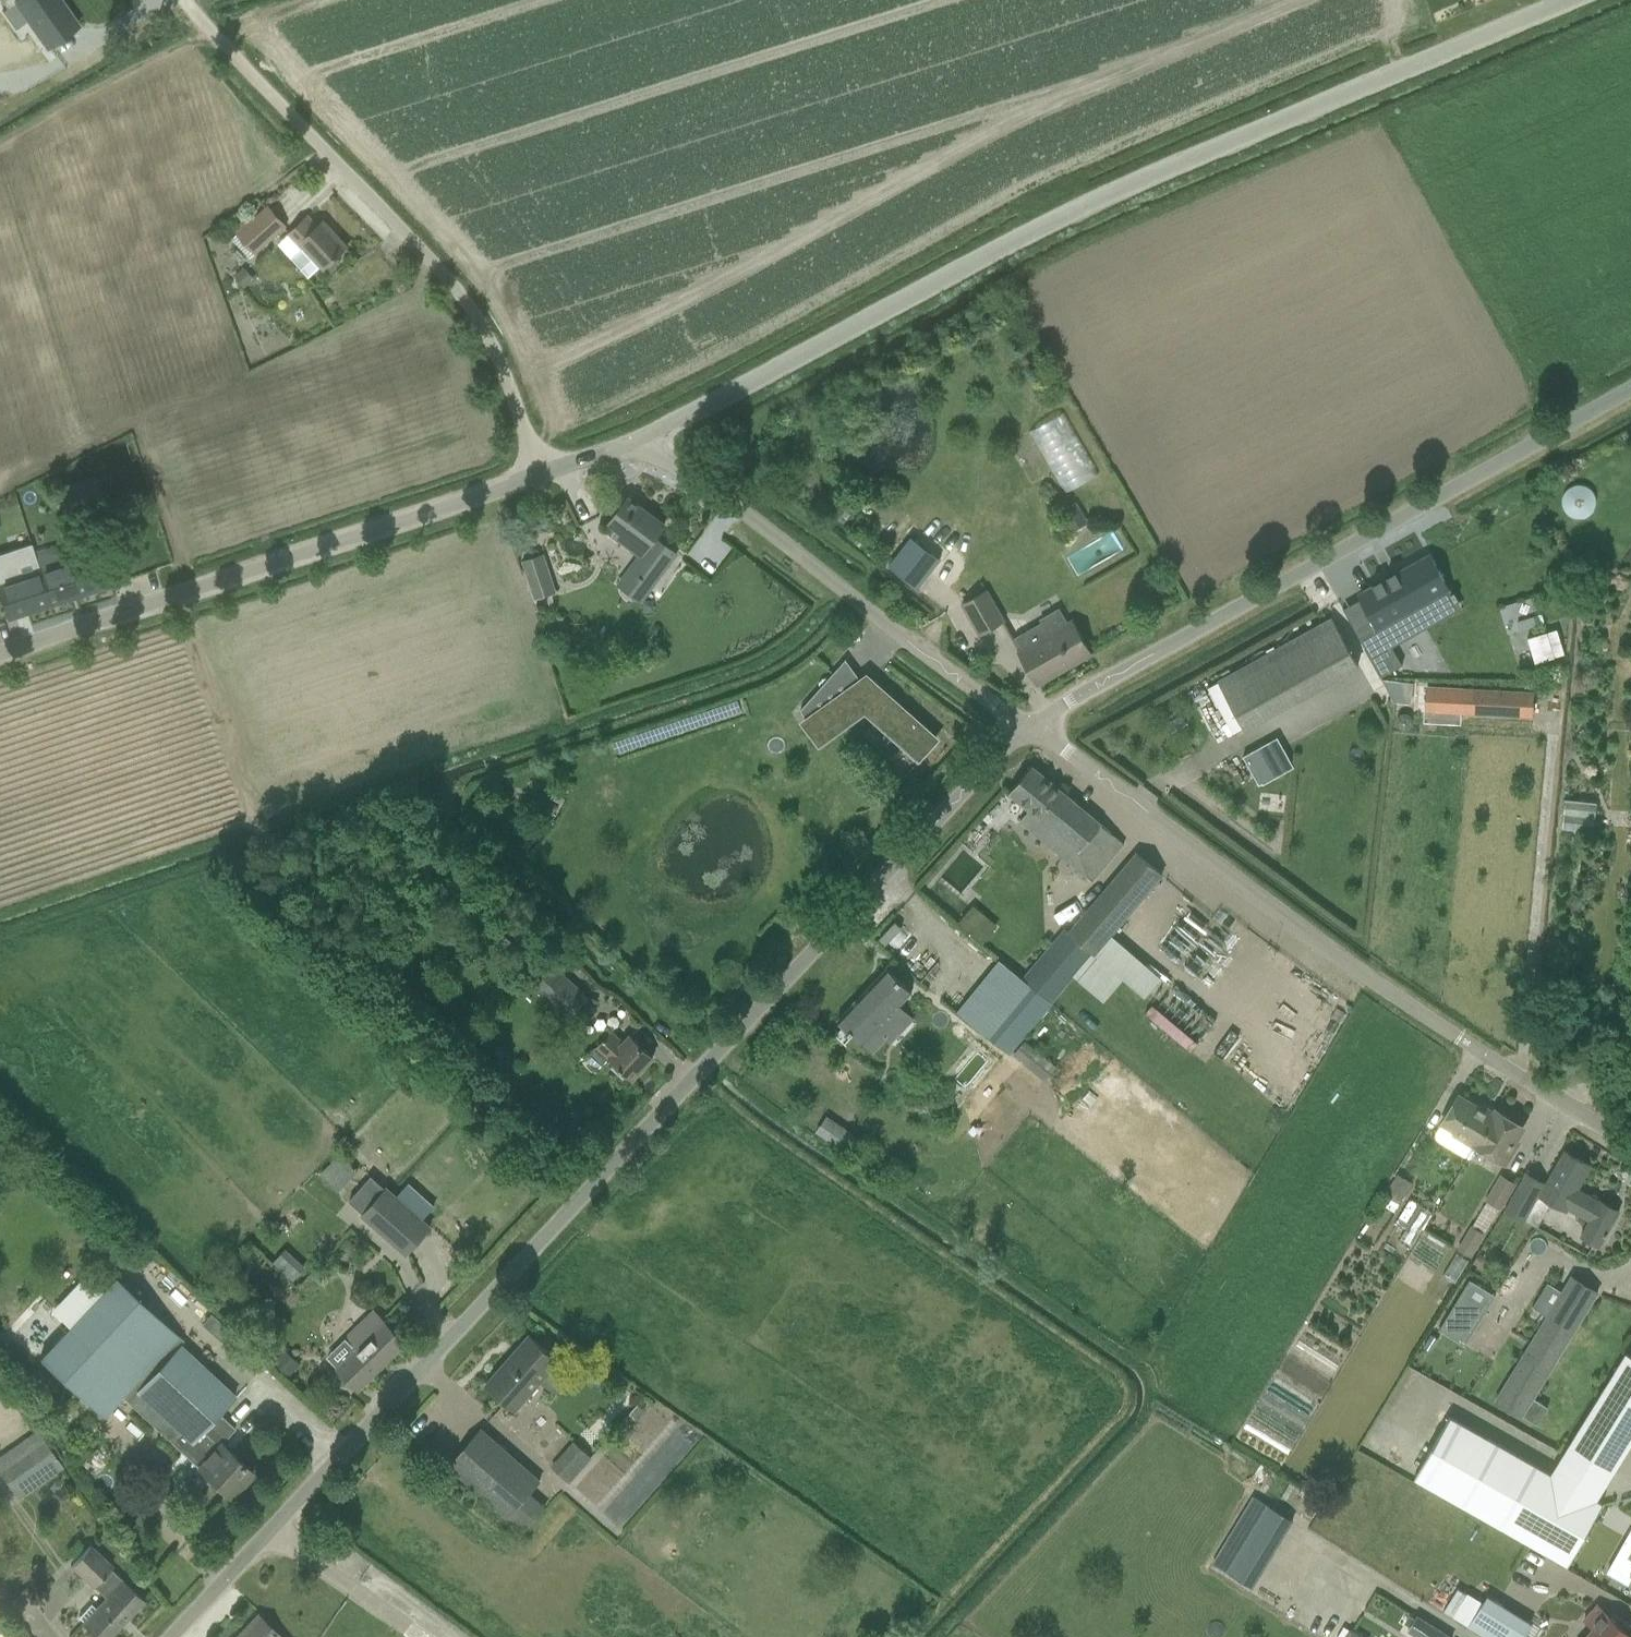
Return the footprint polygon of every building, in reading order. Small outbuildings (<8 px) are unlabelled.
[(46,48),(78,25),(65,8),(64,9),(58,0),(1,0),(7,9),(15,4),(25,19),(46,48)] [(256,254),(270,241),(286,226),(268,206),(250,223),(245,217),(233,227),(238,232),(237,234),(256,254)] [(337,257),(347,247),(348,247),(323,221),(318,226),(308,216),(287,236),(300,250),(292,258),(310,277),(323,265),(325,268),(328,265),(332,269),(341,261),(337,257)] [(245,287),(255,278),(244,267),(235,276),(245,287)] [(103,503),(95,477),(59,489),(68,515),(103,503)] [(1586,516),(1594,510),(1595,507),(1596,505),(1596,503),(1596,501),(1596,498),(1595,496),(1594,494),(1593,492),(1592,490),(1590,489),(1588,487),(1586,486),(1584,485),(1582,485),(1580,485),(1577,485),(1575,485),(1573,486),(1571,487),(1569,489),(1567,490),(1566,492),(1565,494),(1564,497),(1563,499),(1563,501),(1563,503),(1564,506),(1565,508),(1566,510),(1567,512),(1569,514),(1571,515),(1573,516),(1575,517),(1577,518),(1580,518),(1582,518),(1584,517),(1586,516)] [(641,602),(652,587),(677,553),(656,537),(665,525),(629,498),(610,522),(634,539),(628,548),(638,555),(627,569),(617,583),(641,602)] [(1068,526),(1085,516),(1077,501),(1060,511),(1068,526)] [(844,523),(851,514),(841,507),(835,516),(844,523)] [(889,565),(919,588),(941,560),(911,536),(889,565)] [(9,615),(10,617),(106,585),(96,553),(61,564),(56,548),(0,566),(0,618),(9,615)] [(1360,595),(1361,596),(1384,638),(1432,612),(1425,599),(1447,586),(1431,556),(1360,595)] [(557,591),(551,572),(529,579),(535,599),(557,591)] [(1004,620),(993,601),(987,590),(963,604),(981,634),(1004,620)] [(1091,653),(1080,634),(1073,621),(1069,623),(1060,607),(1040,619),(1042,621),(1015,636),(1023,649),(1019,652),(1038,684),(1091,653)] [(1333,619),(1318,627),(1343,672),(1358,664),(1333,619)] [(1527,638),(1535,663),(1564,654),(1556,629),(1527,638)] [(1403,665),(1393,646),(1392,645),(1371,656),(1382,677),(1403,665)] [(851,688),(837,669),(801,710),(808,719),(805,722),(820,743),(865,711),(919,758),(937,738),(867,676),(862,680),(851,688)] [(1244,727),(1220,682),(1209,688),(1234,733),(1244,727)] [(1464,690),(1463,711),(1516,714),(1517,708),(1533,709),(1534,693),(1464,690)] [(1412,723),(1413,721),(1412,720),(1412,718),(1411,717),(1410,715),(1409,714),(1407,714),(1406,713),(1404,713),(1402,714),(1401,714),(1399,715),(1398,717),(1398,718),(1397,720),(1397,721),(1397,723),(1398,724),(1398,726),(1399,727),(1401,728),(1402,729),(1404,729),(1406,729),(1407,729),(1409,728),(1410,727),(1411,726),(1412,724),(1412,723)] [(1277,738),(1245,756),(1260,784),(1292,766),(1277,738)] [(894,755),(910,769),(916,762),(901,747),(894,755)] [(1087,876),(1093,881),(1125,843),(1034,767),(1034,766),(1032,765),(1010,792),(1029,809),(1020,820),(1086,877),(1087,876)] [(1562,817),(1592,818),(1593,799),(1562,798),(1562,817)] [(1072,935),(1092,952),(1159,871),(1140,856),(1072,935)] [(997,925),(974,905),(960,921),(984,941),(997,925)] [(1009,1052),(1072,976),(1092,952),(1072,935),(1065,929),(1023,979),(1018,985),(981,1029),(1009,1052)] [(548,959),(528,981),(569,1018),(589,996),(548,959)] [(888,967),(838,1020),(863,1043),(873,1052),(886,1039),(876,1029),(912,990),(888,967)] [(1018,985),(1023,979),(1009,967),(1005,973),(1018,985)] [(599,1070),(611,1058),(632,1079),(653,1056),(630,1035),(623,1042),(611,1032),(586,1058),(599,1070)] [(1013,1055),(1045,1081),(1057,1066),(1025,1040),(1013,1055)] [(498,1062),(503,1057),(496,1050),(491,1054),(498,1062)] [(1470,1157),(1497,1110),(1493,1116),(1459,1096),(1442,1123),(1456,1131),(1454,1134),(1474,1146),(1469,1156),(1470,1157)] [(1524,1126),(1497,1110),(1470,1157),(1471,1157),(1477,1146),(1506,1164),(1519,1142),(1516,1140),(1524,1126)] [(844,1149),(853,1135),(854,1133),(837,1121),(825,1138),(843,1150),(844,1149)] [(1537,1227),(1551,1202),(1567,1211),(1568,1208),(1590,1220),(1581,1235),(1600,1246),(1619,1211),(1578,1189),(1591,1165),(1564,1151),(1546,1184),(1527,1173),(1506,1210),(1524,1220),(1537,1227)] [(1413,1182),(1397,1173),(1385,1193),(1400,1203),(1413,1182)] [(1503,1173),(1487,1201),(1500,1208),(1517,1181),(1503,1173)] [(431,1227),(387,1188),(364,1214),(407,1253),(431,1227)] [(1389,1208),(1379,1202),(1373,1212),(1383,1218),(1389,1208)] [(1487,1234),(1485,1233),(1473,1225),(1472,1225),(1457,1248),(1472,1257),(1487,1234)] [(313,1271),(301,1283),(311,1293),(323,1281),(313,1271)] [(160,1317),(116,1276),(39,1357),(104,1418),(168,1349),(147,1330),(160,1317)] [(1598,1292),(1579,1281),(1572,1276),(1563,1291),(1568,1293),(1561,1306),(1555,1302),(1496,1399),(1523,1415),(1598,1292)] [(1465,1345),(1487,1310),(1461,1293),(1439,1329),(1465,1345)] [(338,1368),(359,1390),(407,1342),(375,1310),(346,1338),(357,1349),(338,1368)] [(516,1410),(560,1360),(530,1334),(486,1384),(516,1410)] [(1431,1334),(1423,1346),(1431,1351),(1439,1339),(1431,1334)] [(206,1474),(231,1497),(254,1473),(219,1442),(234,1426),(219,1412),(234,1396),(178,1343),(125,1400),(197,1466),(206,1474)] [(286,1350),(275,1362),(289,1376),(301,1364),(286,1350)] [(1626,1352),(1551,1474),(1450,1417),(1415,1478),(1568,1565),(1603,1503),(1597,1500),(1630,1444),(1630,1355),(1626,1352)] [(638,1419),(645,1409),(638,1404),(631,1413),(638,1419)] [(541,1482),(498,1443),(482,1429),(450,1465),(524,1531),(548,1506),(532,1492),(541,1482)] [(24,1448),(20,1442),(0,1456),(0,1473),(13,1492),(59,1461),(42,1436),(24,1448)] [(577,1437),(555,1464),(573,1480),(596,1453),(577,1437)] [(575,1485),(620,1527),(664,1480),(645,1462),(637,1471),(607,1442),(586,1464),(591,1468),(575,1485)] [(1253,1587),(1294,1520),(1255,1496),(1214,1564),(1253,1587)] [(1630,1574),(1630,1575),(1630,1539),(1628,1538),(1613,1564),(1630,1574)] [(334,1557),(340,1548),(327,1539),(321,1549),(334,1557)] [(144,1600),(110,1568),(113,1565),(91,1544),(72,1564),(95,1585),(73,1607),(86,1619),(83,1622),(99,1636),(109,1636),(144,1600)] [(1454,1616),(1467,1593),(1458,1588),(1444,1610),(1454,1616)] [(1532,1622),(1486,1594),(1467,1627),(1485,1636),(1523,1636),(1532,1622)] [(1630,1636),(1630,1635),(1599,1605),(1585,1620),(1594,1629),(1587,1636),(1630,1636)] [(1405,1623),(1410,1626),(1415,1618),(1410,1615),(1405,1623)] [(1415,1618),(1410,1626),(1408,1631),(1417,1636),(1418,1636),(1428,1621),(1417,1615),(1415,1618)] [(258,1616),(238,1636),(281,1636),(258,1616)] [(1351,1628),(1350,1630),(1347,1635),(1345,1636),(1365,1636),(1351,1628)]
